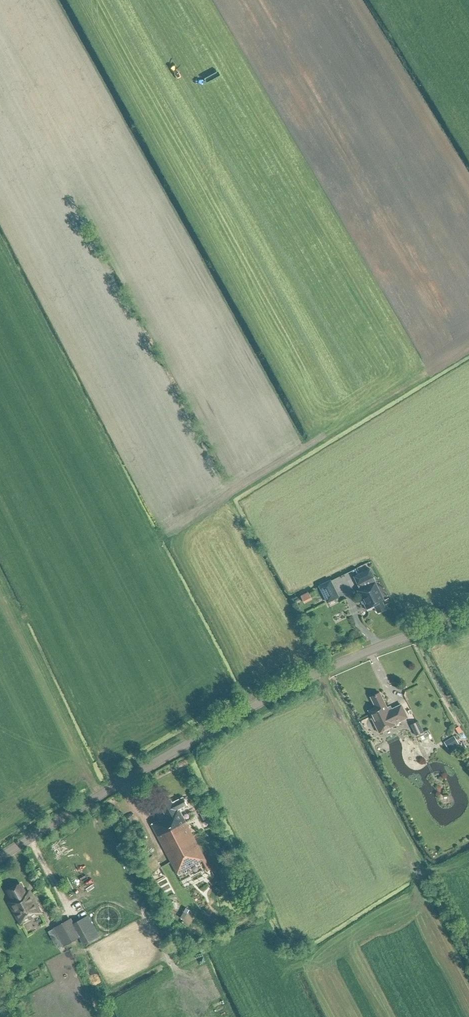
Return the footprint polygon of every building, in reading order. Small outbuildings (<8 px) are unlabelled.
[(357,590),(364,604),(369,614),(376,610),(378,613),(386,608),(382,601),(384,600),(375,582),(372,577),(374,576),(370,569),(354,576),(360,589),(357,590)] [(327,603),(340,597),(331,579),(318,586),(327,603)] [(312,600),(308,592),(300,596),(304,603),(312,600)] [(388,707),(380,692),(370,697),(375,707),(367,710),(379,734),(396,725),(396,724),(409,718),(402,703),(392,708),(390,706),(388,707)] [(416,736),(424,732),(418,721),(410,725),(416,736)] [(458,743),(454,736),(444,742),(448,749),(458,743)] [(187,805),(183,797),(173,803),(170,799),(160,804),(166,816),(151,824),(177,875),(205,860),(179,809),(187,805)] [(204,805),(201,799),(195,801),(198,807),(204,805)] [(154,870),(161,863),(154,856),(147,862),(154,870)] [(27,895),(21,884),(7,891),(14,902),(10,904),(21,923),(41,912),(30,893),(27,895)] [(184,919),(189,909),(186,907),(180,917),(184,919)] [(83,945),(99,936),(88,915),(74,923),(71,918),(54,927),(54,928),(48,931),(57,948),(63,945),(64,945),(79,937),(83,945)]
